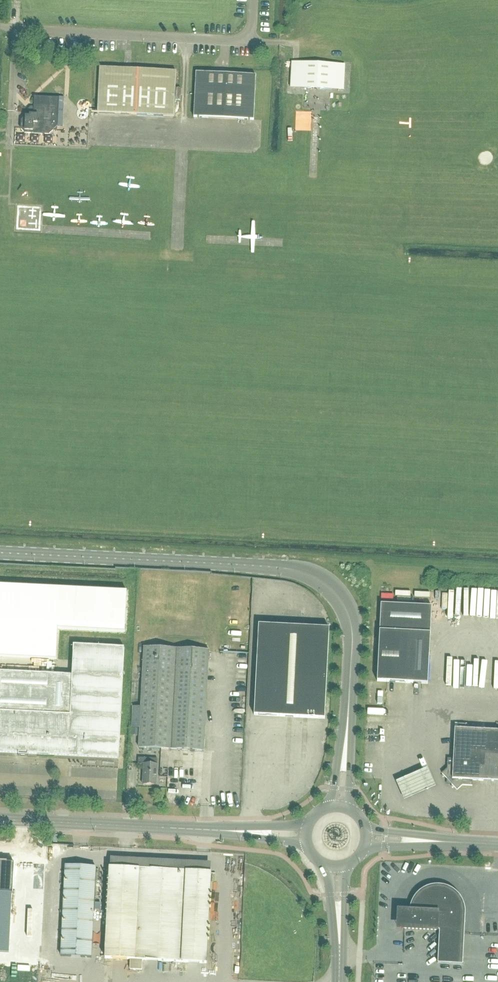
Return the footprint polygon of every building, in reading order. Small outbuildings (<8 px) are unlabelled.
[(291,88),(344,90),(345,65),(292,63),(291,88)] [(100,69),(98,111),(98,113),(174,117),(176,72),(130,70),(124,69),(100,68),(100,69)] [(196,73),(194,118),(254,121),(256,76),(219,74),(196,73)] [(59,98),(59,99),(58,98),(34,97),(34,108),(34,109),(34,112),(34,115),(37,118),(34,119),(34,120),(30,119),(30,122),(27,121),(25,122),(25,130),(25,134),(25,137),(26,137),(38,137),(39,137),(50,138),(53,135),(54,134),(57,133),(57,127),(58,127),(58,126),(58,119),(58,118),(63,119),(64,98),(59,98)] [(56,660),(58,629),(125,633),(127,592),(0,586),(0,657),(56,660)] [(380,618),(377,682),(428,685),(432,607),(381,604),(380,618)] [(325,719),(327,679),(329,629),(259,625),(254,716),(325,719)] [(28,754),(119,759),(124,648),(73,645),(72,675),(0,672),(0,753),(19,754),(19,757),(28,757),(28,754)] [(144,647),(141,706),(133,706),(131,735),(140,736),(139,748),(204,751),(209,651),(144,647)] [(442,774),(447,779),(446,785),(452,785),(457,791),(462,786),(472,786),(473,781),(497,782),(497,731),(455,729),(453,759),(448,759),(447,769),(442,774)] [(157,765),(157,759),(138,758),(138,765),(144,765),(143,785),(156,786),(157,765)] [(410,780),(395,787),(403,805),(418,798),(434,791),(427,773),(410,780)] [(9,953),(12,894),(14,863),(7,863),(7,862),(5,862),(5,863),(0,862),(0,953),(9,953)] [(61,956),(91,958),(96,867),(66,866),(61,956)] [(143,961),(207,964),(211,873),(110,868),(105,959),(130,960),(130,970),(142,970),(143,961)] [(463,934),(464,914),(464,912),(464,910),(463,908),(463,906),(462,905),(462,903),(461,901),(460,899),(459,898),(457,896),(456,895),(455,893),(454,893),(452,892),(450,890),(447,889),(445,888),(442,887),(439,887),(436,887),(434,887),(431,888),(429,888),(427,889),(426,890),(425,890),(422,892),(420,894),(418,896),(416,898),(415,901),(413,903),(412,906),(412,909),(411,912),(406,912),(405,918),(404,918),(403,918),(402,918),(401,919),(401,920),(401,921),(401,922),(402,922),(402,923),(403,923),(405,923),(405,929),(439,931),(437,964),(463,965),(464,934),(463,934)] [(68,981),(67,971),(59,971),(59,981),(68,981)]
